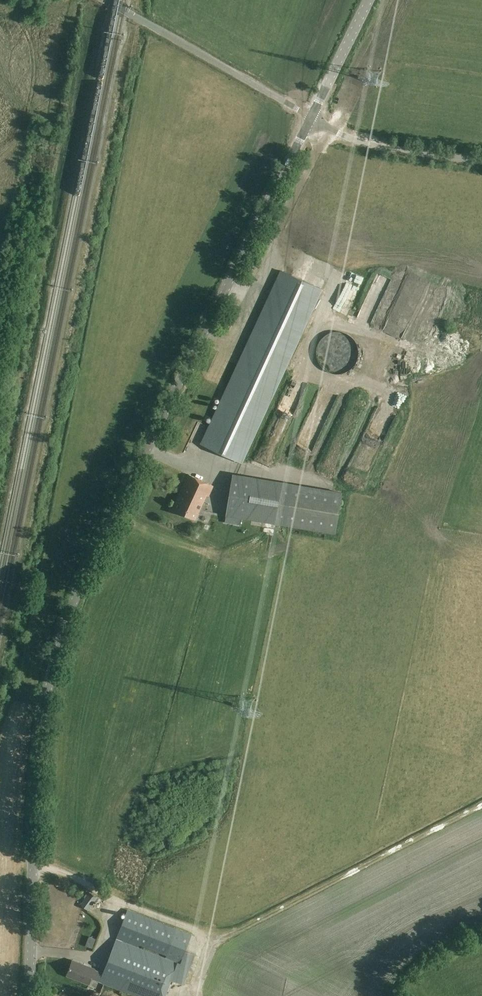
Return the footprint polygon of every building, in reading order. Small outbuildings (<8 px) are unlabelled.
[(240,362),(227,389),(202,445),(242,463),(268,407),(280,381),(297,344),(324,285),(284,266),(257,325),(240,362)] [(357,287),(361,279),(355,275),(350,284),(357,287)] [(316,351),(316,352),(316,354),(316,356),(317,358),(317,359),(318,361),(319,363),(320,364),(321,366),(322,367),(323,368),(325,369),(326,370),(328,371),(329,372),(331,373),(333,373),(334,373),(336,373),(338,373),(340,373),(342,373),(343,373),(345,372),(347,371),(348,370),(350,369),(351,368),(352,367),(354,366),(355,364),(356,363),(356,361),(357,359),(358,358),(358,356),(358,354),(358,352),(358,351),(358,349),(358,347),(357,345),(356,344),(356,342),(355,341),(354,339),(352,338),(351,336),(350,335),(348,334),(347,333),(345,333),(343,332),(342,332),(340,331),(338,331),(336,331),(334,331),(333,332),(331,332),(329,333),(328,333),(326,334),(325,335),(323,336),(322,338),(321,339),(320,341),(319,342),(318,344),(317,345),(317,347),(316,349),(316,351)] [(405,356),(407,348),(400,347),(399,355),(405,356)] [(321,398),(325,389),(321,386),(316,396),(321,398)] [(213,486),(188,474),(172,509),(195,520),(207,495),(209,496),(213,486)] [(233,474),(228,502),(225,523),(240,525),(241,518),(335,534),(342,492),(233,474)] [(390,491),(394,483),(389,481),(385,489),(390,491)] [(193,521),(186,529),(196,538),(203,529),(193,521)] [(81,906),(87,911),(93,903),(95,904),(99,899),(90,893),(81,906)] [(136,995),(165,995),(172,980),(184,985),(195,956),(185,952),(191,935),(127,910),(103,973),(94,970),(94,969),(73,961),(67,976),(89,984),(91,979),(136,995)]
